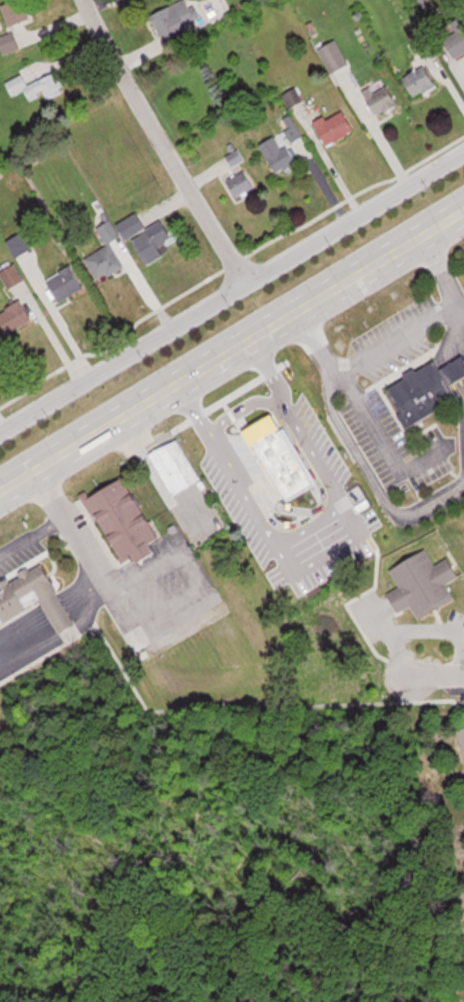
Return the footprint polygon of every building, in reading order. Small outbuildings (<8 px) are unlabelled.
[(10,26),(32,21),(28,0),(20,0),(5,3),(10,26)] [(190,24),(198,20),(190,0),(185,0),(151,14),(163,44),(193,31),(190,24)] [(463,56),(463,20),(442,31),(457,59),(463,56)] [(16,31),(0,37),(0,39),(5,54),(23,47),(16,31)] [(422,55),(432,49),(426,38),(416,43),(422,55)] [(351,64),(338,40),(320,49),(333,74),(351,64)] [(405,79),(418,99),(440,85),(428,65),(405,79)] [(28,84),(25,75),(7,81),(13,95),(28,90),(31,98),(46,93),(48,98),(64,92),(58,73),(28,84)] [(400,107),(392,87),(369,96),(377,116),(400,107)] [(316,124),(329,147),(357,131),(344,109),(316,124)] [(261,144),(277,174),(298,162),(282,133),(261,144)] [(239,197),(256,189),(249,173),(231,181),(239,197)] [(144,258),(176,240),(165,220),(148,229),(139,213),(118,224),(127,241),(133,238),(144,258)] [(98,228),(108,246),(86,258),(99,282),(134,263),(111,221),(98,228)] [(25,280),(16,264),(1,273),(10,288),(25,280)] [(58,302),(85,292),(75,266),(48,276),(58,302)] [(23,301),(0,315),(0,318),(11,335),(35,320),(23,301)] [(410,427),(457,399),(448,384),(463,375),(463,355),(443,368),(438,359),(388,389),(410,427)] [(269,388),(300,437),(251,468),(230,434),(246,425),(236,408),(269,388)] [(179,440),(202,479),(173,497),(150,458),(179,440)] [(86,504),(123,480),(159,539),(150,545),(156,555),(139,566),(133,556),(122,562),(86,504)] [(457,601),(449,584),(461,578),(451,558),(436,566),(428,551),(392,570),(401,588),(390,594),(400,613),(414,606),(421,619),(457,601)] [(30,611),(0,629),(0,588),(41,564),(76,623),(60,632),(36,591),(23,599),(30,611)]
